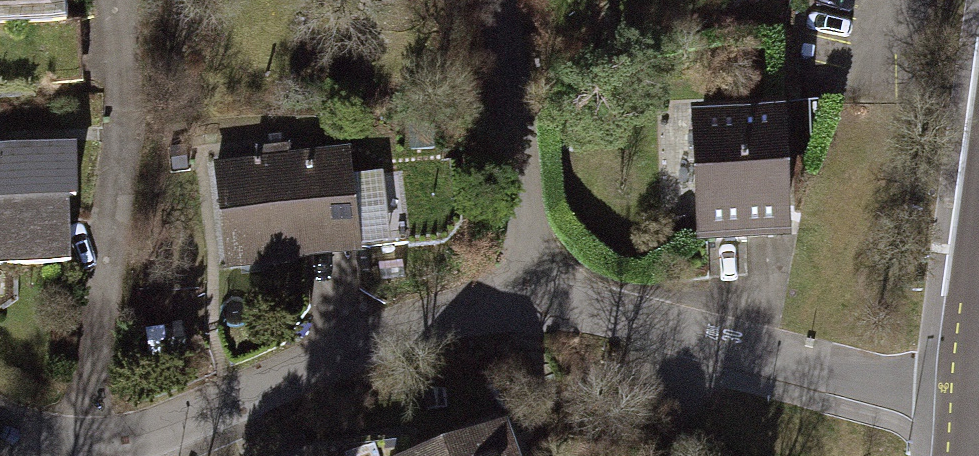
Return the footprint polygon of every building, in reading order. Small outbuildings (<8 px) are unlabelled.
[(70,17),(70,0),(0,0),(0,21),(70,17)] [(758,2),(791,8),(793,0),(758,0),(758,2)] [(788,236),(781,103),(689,108),(693,241),(788,236)] [(72,141),(0,145),(0,263),(75,258),(72,141)] [(361,252),(348,148),(212,162),(223,267),(361,252)] [(361,173),(365,242),(393,240),(389,172),(361,173)] [(512,418),(399,455),(524,455),(512,418)]
